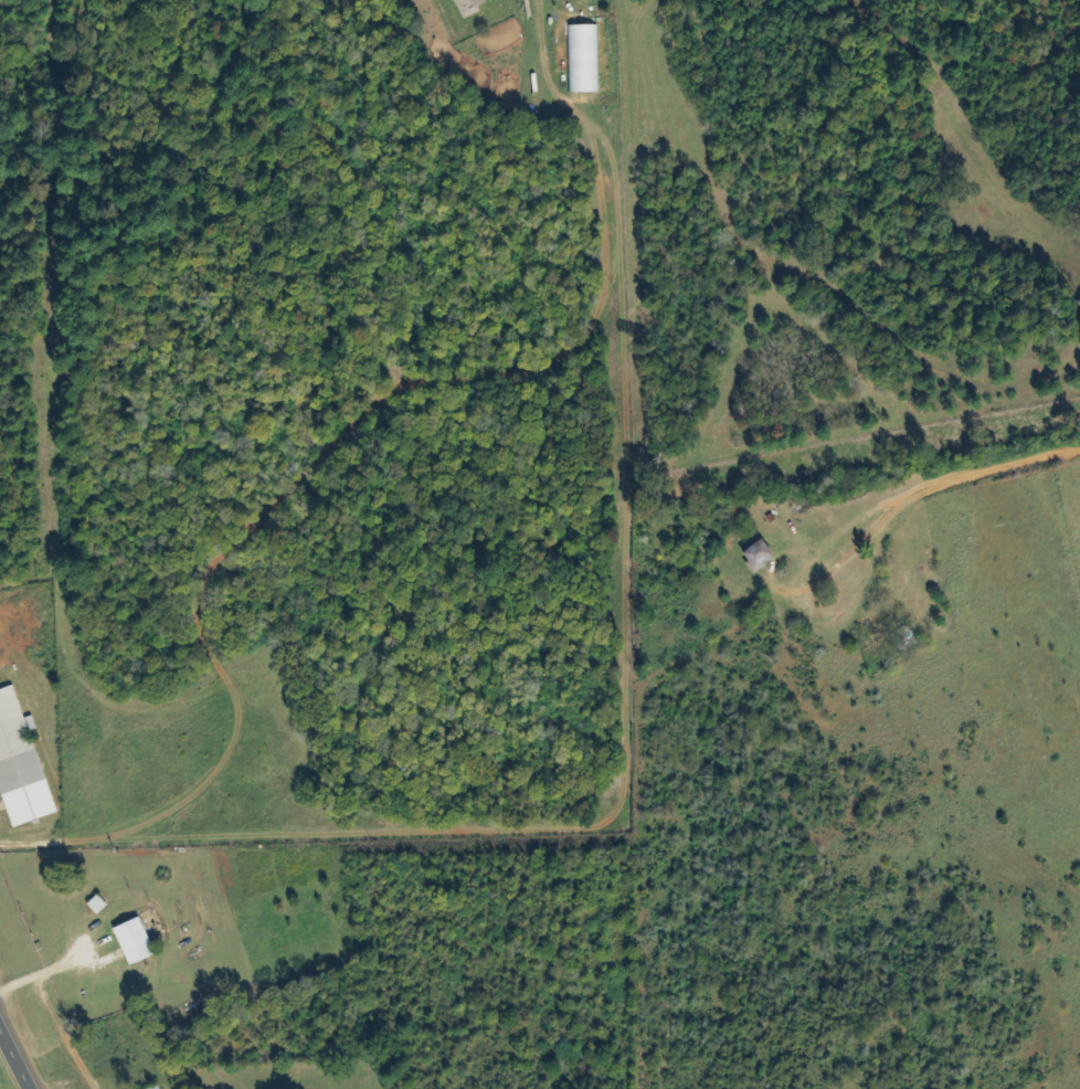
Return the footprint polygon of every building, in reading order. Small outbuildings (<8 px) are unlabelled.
[(460,16),(487,5),(485,0),(455,0),(460,16)] [(598,26),(568,27),(569,95),(599,94),(598,26)] [(752,575),(777,558),(765,539),(745,553),(751,562),(746,565),(752,575)] [(57,815),(32,732),(31,732),(18,687),(0,692),(0,794),(10,829),(57,815)] [(113,931),(130,968),(157,955),(140,918),(113,931)]
